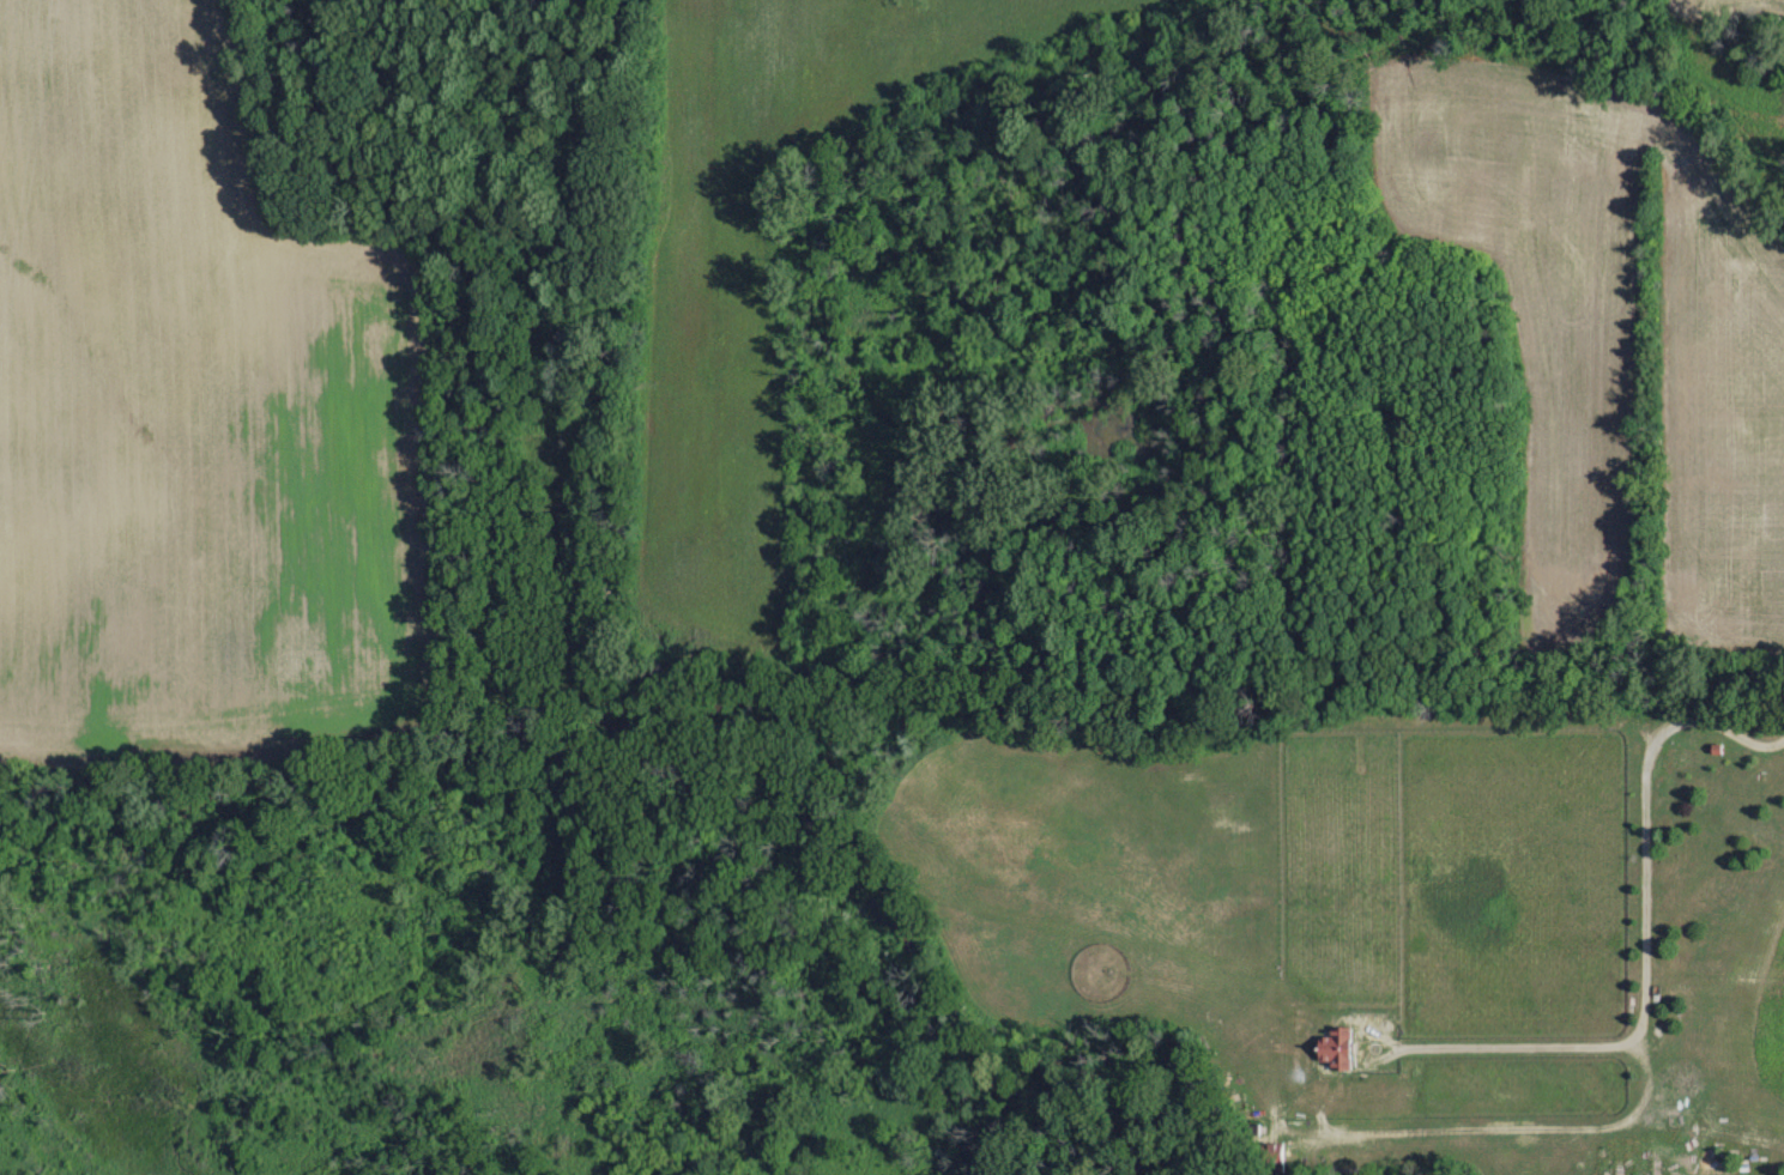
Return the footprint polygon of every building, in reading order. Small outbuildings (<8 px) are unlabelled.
[(1348,1068),(1348,1026),(1325,1026),(1325,1068),(1348,1068)] [(1280,1162),(1278,1142),(1259,1143),(1260,1163),(1280,1162)]
